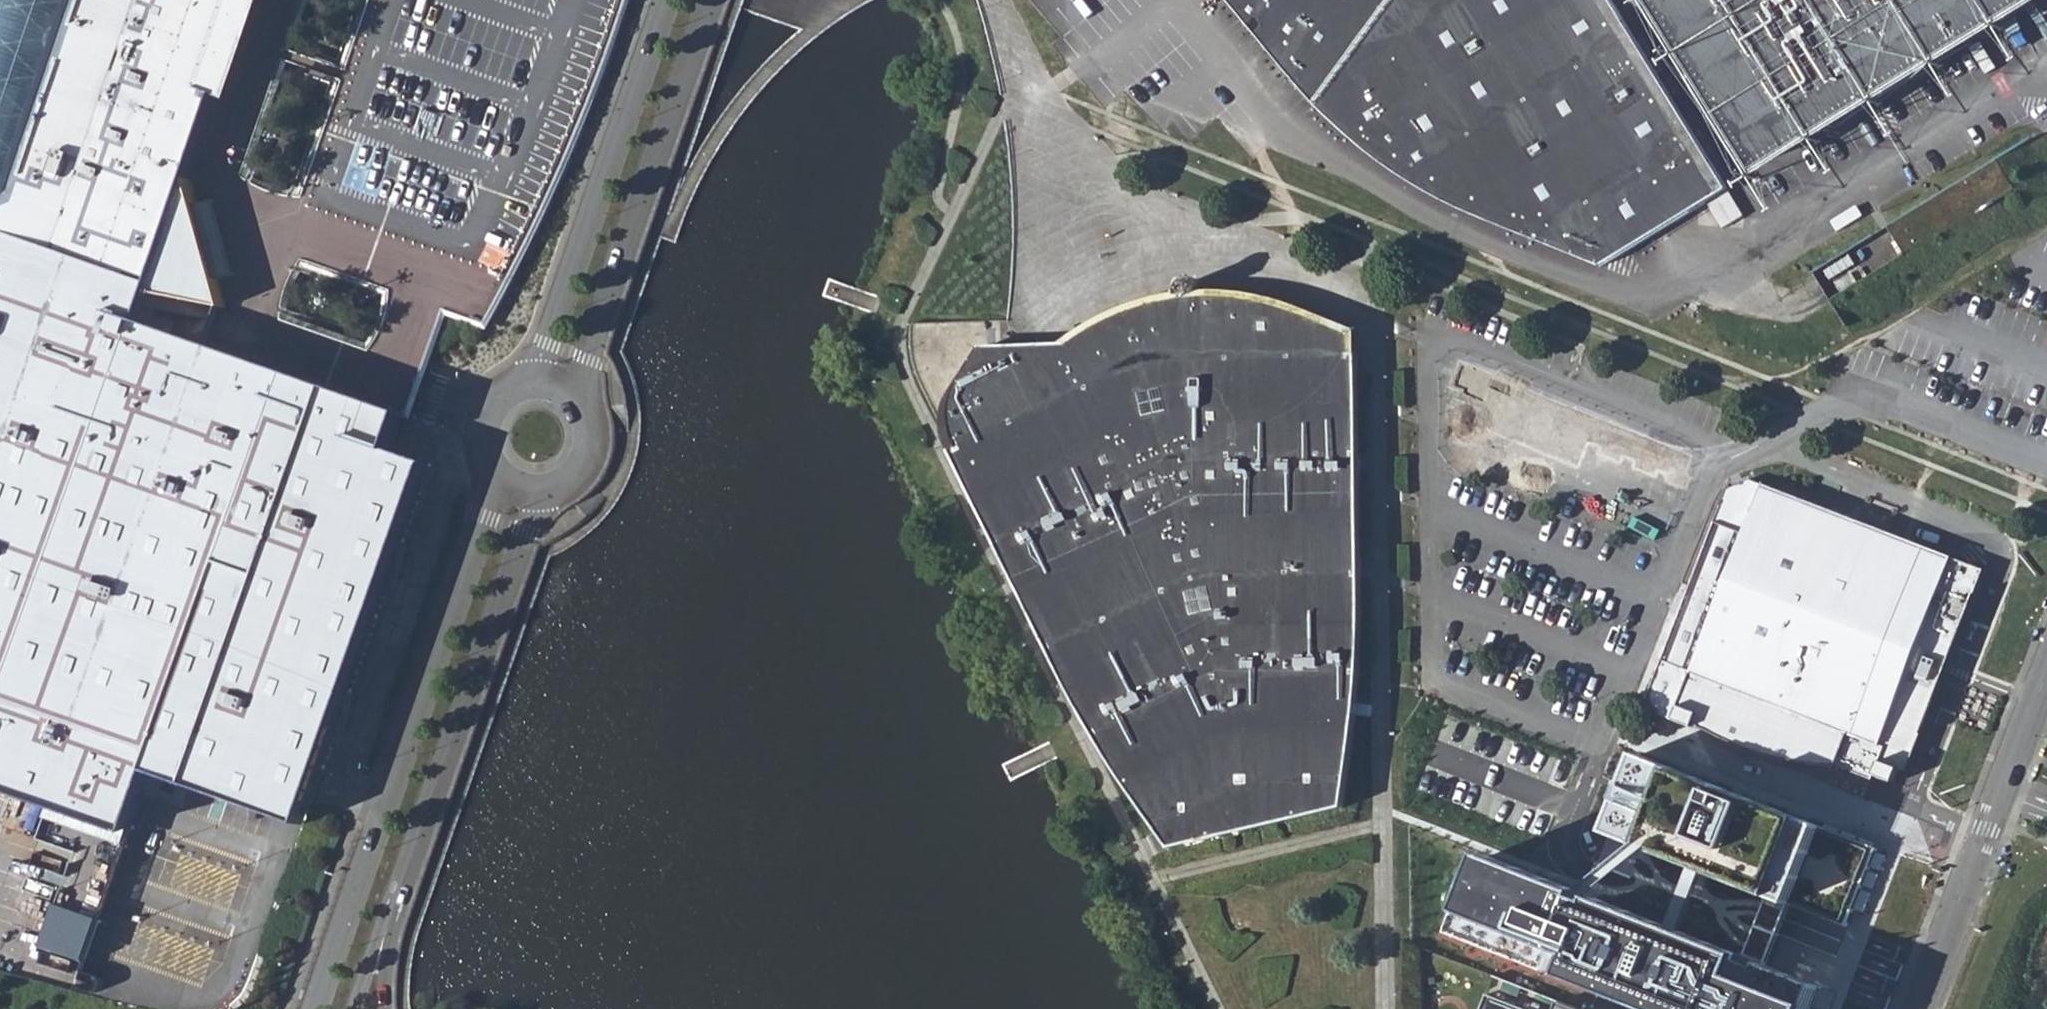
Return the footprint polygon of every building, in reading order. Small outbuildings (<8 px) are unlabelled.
[(140,321),(149,294),(226,309),(218,280),(234,276),(233,274),(228,275),(218,240),(209,204),(214,203),(213,200),(197,204),(190,178),(220,94),(203,88),(202,90),(183,83),(212,0),(0,0),(0,270),(140,321)] [(1278,61),(1309,94),(1343,131),(1390,170),(1435,196),(1461,208),(1519,236),(1558,251),(1599,265),(1725,188),(1610,0),(1228,0),(1278,61)] [(1758,167),(1863,102),(2029,0),(1657,0),(1758,167)] [(140,321),(0,270),(0,785),(132,831),(153,774),(303,826),(429,464),(391,450),(404,414),(140,321)] [(440,306),(481,310),(484,276),(446,272),(445,285),(442,284),(440,306)] [(954,451),(959,461),(995,534),(1042,630),(1061,670),(1082,706),(1115,764),(1172,847),(1342,806),(1352,729),(1354,708),(1358,655),(1355,353),(1351,354),(1350,332),(1312,319),(1295,311),(1276,305),(1252,299),(1213,294),(1210,285),(1204,280),(1194,278),(1184,286),(1182,294),(1181,296),(1166,308),(1149,320),(1132,329),(1122,333),(1109,337),(1060,342),(1040,345),(1009,346),(981,349),(974,357),(966,369),(958,393),(955,404),(953,414),(954,425),(956,436),(960,448),(954,451)] [(1082,329),(1060,342),(1109,337),(1122,333),(1132,329),(1149,320),(1166,308),(1181,296),(1182,294),(1169,294),(1141,301),(1112,313),(1082,329)] [(977,322),(948,323),(950,352),(978,351),(977,322)] [(1727,491),(1643,711),(1694,731),(1895,783),(1927,720),(1925,712),(1932,708),(1985,570),(1944,554),(1800,499),(1749,480),(1727,491)] [(1941,719),(1932,708),(1925,712),(1927,720),(1941,719)] [(1632,749),(1603,827),(1609,831),(1586,889),(1478,847),(1444,930),(1643,1008),(1810,1008),(1820,982),(1768,962),(1820,823),(1632,749)] [(83,971),(132,831),(0,785),(0,942),(83,971)] [(1484,998),(1480,1008),(1513,1008),(1484,998)]
